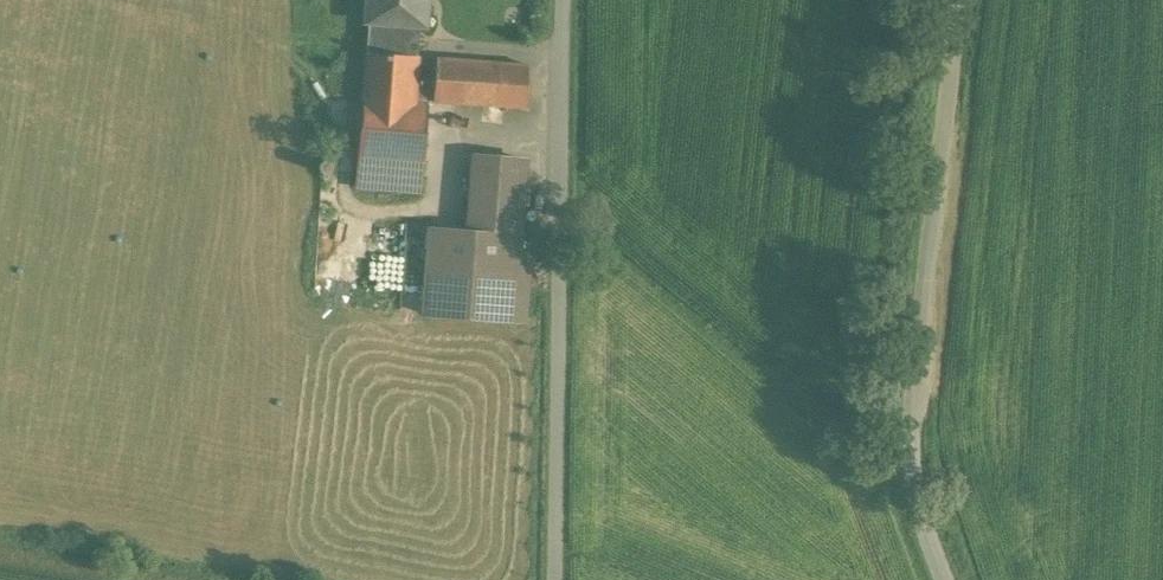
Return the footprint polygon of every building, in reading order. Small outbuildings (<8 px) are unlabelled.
[(366,20),(368,20),(418,24),(419,24),(421,0),(367,0),(366,20)] [(368,20),(356,182),(420,187),(427,100),(413,99),(414,75),(418,24),(368,20)] [(527,64),(435,57),(434,77),(432,100),(524,107),(527,64)] [(434,77),(414,75),(413,99),(427,100),(432,100),(434,77)] [(525,160),(472,155),(466,231),(428,228),(421,313),(512,320),(525,160)]
